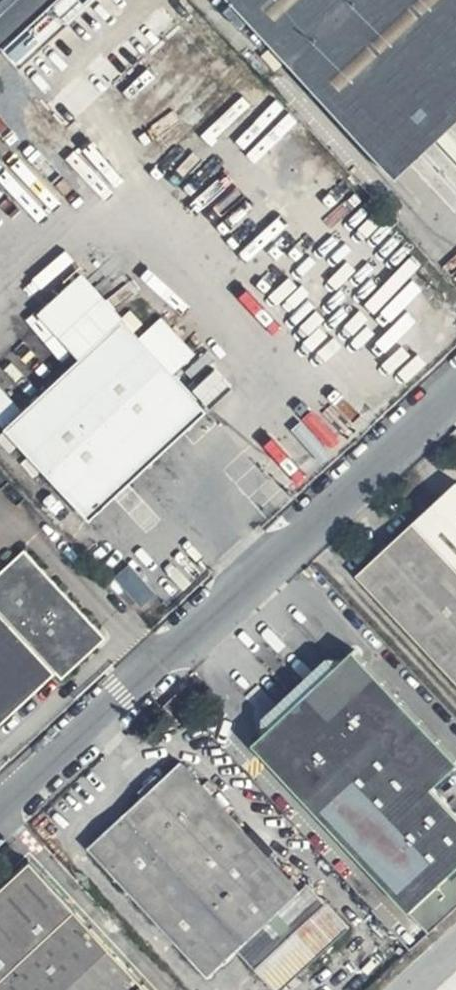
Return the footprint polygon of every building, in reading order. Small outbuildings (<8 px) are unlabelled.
[(398,168),(455,113),(455,0),(243,0),(398,168)] [(122,318),(79,275),(34,317),(77,361),(122,318)] [(6,429),(92,517),(208,405),(179,376),(140,336),(122,318),(77,361),(6,429)] [(194,354),(160,319),(140,336),(179,376),(194,354)] [(3,422),(21,406),(0,383),(0,418),(3,422)] [(360,571),(455,672),(455,482),(360,571)] [(58,659),(66,667),(109,627),(24,539),(21,542),(0,561),(0,711),(58,659)] [(135,587),(126,596),(147,619),(155,611),(135,587)] [(261,739),(414,901),(455,862),(455,799),(439,781),(455,766),(455,748),(358,647),(348,656),(331,656),(310,674),(291,691),(267,710),(268,728),(261,739)] [(183,757),(92,843),(209,973),(240,948),(278,989),(280,989),(348,927),(310,884),(300,888),(183,757)] [(74,899),(70,902),(30,859),(0,887),(0,989),(160,989),(74,899)]
